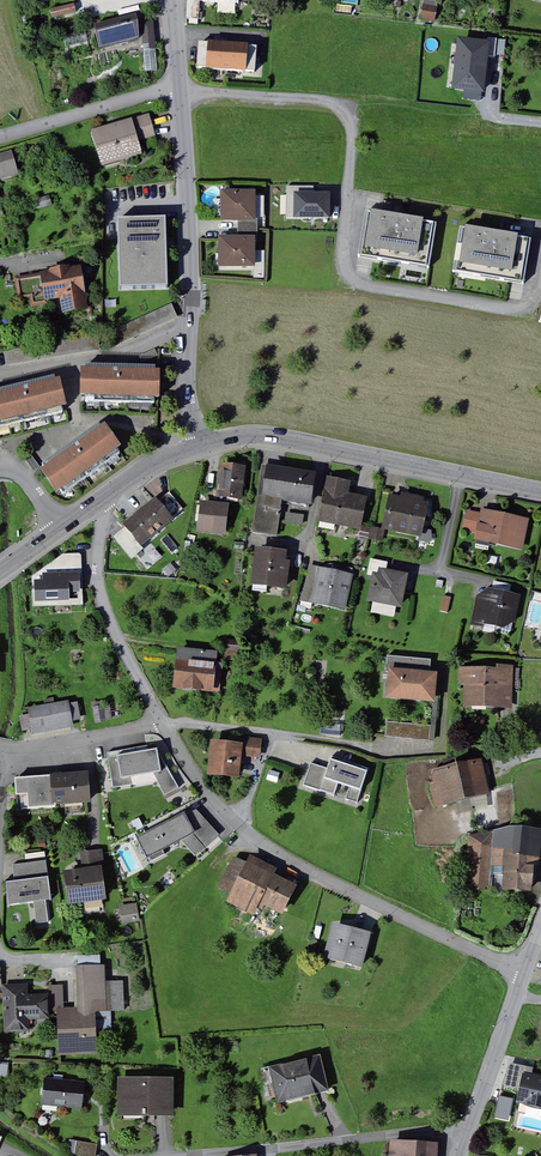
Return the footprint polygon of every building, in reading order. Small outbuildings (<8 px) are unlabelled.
[(187,18),(201,19),(202,0),(188,0),(187,18)] [(420,16),(437,19),(441,0),(424,0),(420,16)] [(53,16),(75,12),(74,6),(53,10),(53,16)] [(98,34),(102,48),(147,38),(144,23),(142,15),(99,25),(98,34)] [(160,71),(157,22),(144,23),(147,38),(148,72),(160,71)] [(455,90),(488,93),(492,42),(460,39),(455,90)] [(230,46),(201,45),(199,69),(228,71),(230,46)] [(258,48),(230,46),(228,71),(257,73),(258,48)] [(158,126),(154,113),(97,130),(108,167),(148,155),(144,140),(161,135),(158,126)] [(0,154),(0,181),(23,174),(16,150),(0,154)] [(325,223),(328,195),(289,191),(287,219),(325,223)] [(257,192),(223,192),(222,219),(240,219),(257,219),(257,217),(264,217),(265,197),(257,197),(257,192)] [(442,221),(367,208),(359,257),(434,270),(442,221)] [(255,240),(259,240),(259,229),(259,219),(257,219),(240,219),(240,228),(240,237),(255,238),(255,240)] [(175,288),(173,221),(126,222),(128,289),(175,288)] [(462,226),(455,272),(529,284),(536,239),(462,226)] [(240,237),(220,237),(220,240),(220,266),(255,266),(255,251),(255,240),(255,238),(240,237)] [(265,277),(265,251),(255,251),(255,266),(255,277),(265,277)] [(29,275),(19,276),(23,303),(65,297),(67,314),(93,310),(86,266),(29,275)] [(174,305),(163,310),(169,323),(180,317),(174,305)] [(169,323),(163,310),(109,334),(115,347),(169,323)] [(89,365),(89,370),(85,370),(84,396),(89,396),(89,401),(157,403),(158,398),(162,398),(163,372),(158,372),(159,367),(89,365)] [(67,412),(66,406),(69,406),(63,381),(60,382),(59,377),(0,391),(0,428),(67,412)] [(47,466),(50,469),(48,471),(64,492),(65,491),(67,493),(125,451),(124,449),(126,447),(111,425),(108,427),(105,423),(47,466)] [(245,467),(221,465),(218,497),(242,499),(245,467)] [(273,469),(264,467),(259,497),(285,501),(311,505),(316,475),(273,469)] [(360,498),(349,495),(351,483),(331,479),(324,520),(362,528),(367,499),(360,498)] [(184,509),(171,493),(159,502),(169,514),(171,513),(174,517),(184,509)] [(392,496),(386,527),(422,535),(429,504),(424,503),(425,498),(405,494),(404,499),(398,497),(392,496)] [(254,531),(279,535),(285,501),(259,497),(254,531)] [(158,532),(173,519),(169,514),(159,502),(158,501),(142,514),(158,532)] [(229,505),(203,502),(200,530),(225,534),(229,505)] [(483,514),(469,511),(466,529),(479,531),(478,540),(524,549),(530,520),(491,512),(483,511),(483,514)] [(305,515),(287,513),(286,522),(304,524),(305,515)] [(141,546),(158,532),(142,514),(126,527),(141,546)] [(141,546),(126,527),(113,537),(131,559),(144,549),(141,546)] [(290,563),(284,563),(285,553),(256,549),(252,584),(287,588),(290,563)] [(36,605),(85,604),(84,565),(84,553),(66,554),(36,577),(36,605)] [(389,562),(372,559),(369,575),(375,576),(375,575),(383,576),(384,571),(387,572),(388,567),(389,562)] [(320,568),(353,575),(354,568),(332,564),(321,567),(320,568)] [(321,567),(311,565),(303,601),(313,603),(320,568),(321,567)] [(353,575),(320,568),(313,603),(346,610),(353,575)] [(384,571),(383,576),(375,575),(375,576),(370,601),(402,607),(408,576),(387,572),(384,571)] [(513,631),(522,597),(491,589),(480,597),(474,621),(513,631)] [(451,612),(454,597),(451,596),(447,595),(444,610),(451,612)] [(241,651),(237,650),(238,641),(225,639),(224,646),(223,659),(240,661),(241,651)] [(180,649),(176,685),(222,690),(224,665),(214,664),(215,653),(180,649)] [(434,660),(388,656),(387,670),(390,670),(433,674),(434,660)] [(466,705),(513,706),(513,667),(499,667),(499,670),(462,670),(462,680),(466,680),(466,705)] [(433,674),(390,670),(387,698),(433,702),(436,674),(433,674)] [(34,710),(34,712),(26,713),(28,729),(37,727),(38,733),(77,726),(76,721),(84,720),(81,704),(73,705),(73,703),(34,710)] [(389,721),(387,736),(431,740),(433,725),(389,721)] [(241,737),(240,745),(211,742),(208,775),(238,778),(240,755),(260,757),(262,739),(241,737)] [(157,774),(170,795),(184,787),(163,750),(153,752),(152,746),(110,753),(116,788),(138,785),(137,777),(157,774)] [(370,769),(333,758),(330,769),(314,764),(307,785),(337,794),(340,783),(352,787),(349,798),(360,802),(370,769)] [(435,772),(437,784),(433,785),(438,804),(488,793),(484,778),(481,761),(435,772)] [(92,774),(59,776),(61,805),(70,804),(87,803),(94,803),(92,774)] [(59,776),(19,779),(22,810),(62,807),(61,805),(59,776)] [(70,804),(70,812),(88,810),(87,803),(70,804)] [(201,809),(191,814),(201,835),(187,842),(200,856),(223,835),(201,809)] [(191,814),(143,839),(153,860),(187,842),(201,835),(191,814)] [(540,832),(505,829),(472,837),(468,885),(530,889),(531,864),(538,865),(540,832)] [(89,872),(71,874),(75,905),(111,900),(105,852),(97,853),(87,854),(89,872)] [(301,886),(278,875),(281,867),(256,855),(253,863),(240,857),(226,886),(239,892),(235,900),(259,912),(264,904),(268,906),(269,903),(289,912),(301,886)] [(19,882),(52,878),(50,860),(17,865),(18,873),(19,882)] [(19,882),(11,883),(14,906),(37,903),(40,923),(53,921),(51,901),(56,900),(52,878),(19,882)] [(140,904),(125,907),(128,923),(142,920),(140,904)] [(374,932),(338,923),(329,956),(366,966),(374,932)] [(82,955),(82,967),(104,966),(104,954),(82,955)] [(84,1008),(63,1009),(65,1052),(100,1051),(100,1047),(99,1010),(110,1010),(109,981),(108,965),(104,966),(82,967),(84,1008)] [(109,981),(110,1010),(115,1009),(129,1009),(127,980),(109,981)] [(31,984),(8,985),(10,1030),(32,1029),(32,1018),(53,1017),(52,994),(31,995),(31,984)] [(66,985),(55,985),(56,1008),(67,1007),(66,985)] [(115,1017),(115,1009),(110,1010),(99,1010),(100,1047),(110,1047),(110,1028),(123,1027),(123,1016),(115,1017)] [(274,1098),(282,1097),(283,1100),(325,1090),(333,1089),(325,1054),(267,1068),(274,1098)] [(527,1074),(540,1078),(540,1074),(533,1072),(534,1067),(511,1062),(508,1073),(503,1085),(524,1090),(527,1074)] [(527,1074),(524,1090),(521,1102),(540,1106),(540,1078),(527,1074)] [(178,1078),(124,1077),(124,1114),(165,1114),(178,1114),(178,1078)] [(86,1081),(47,1078),(45,1104),(84,1107),(86,1086),(86,1081)] [(81,1140),(78,1154),(91,1155),(99,1155),(102,1144),(81,1140)] [(443,1144),(398,1140),(396,1155),(442,1155),(443,1144)]
